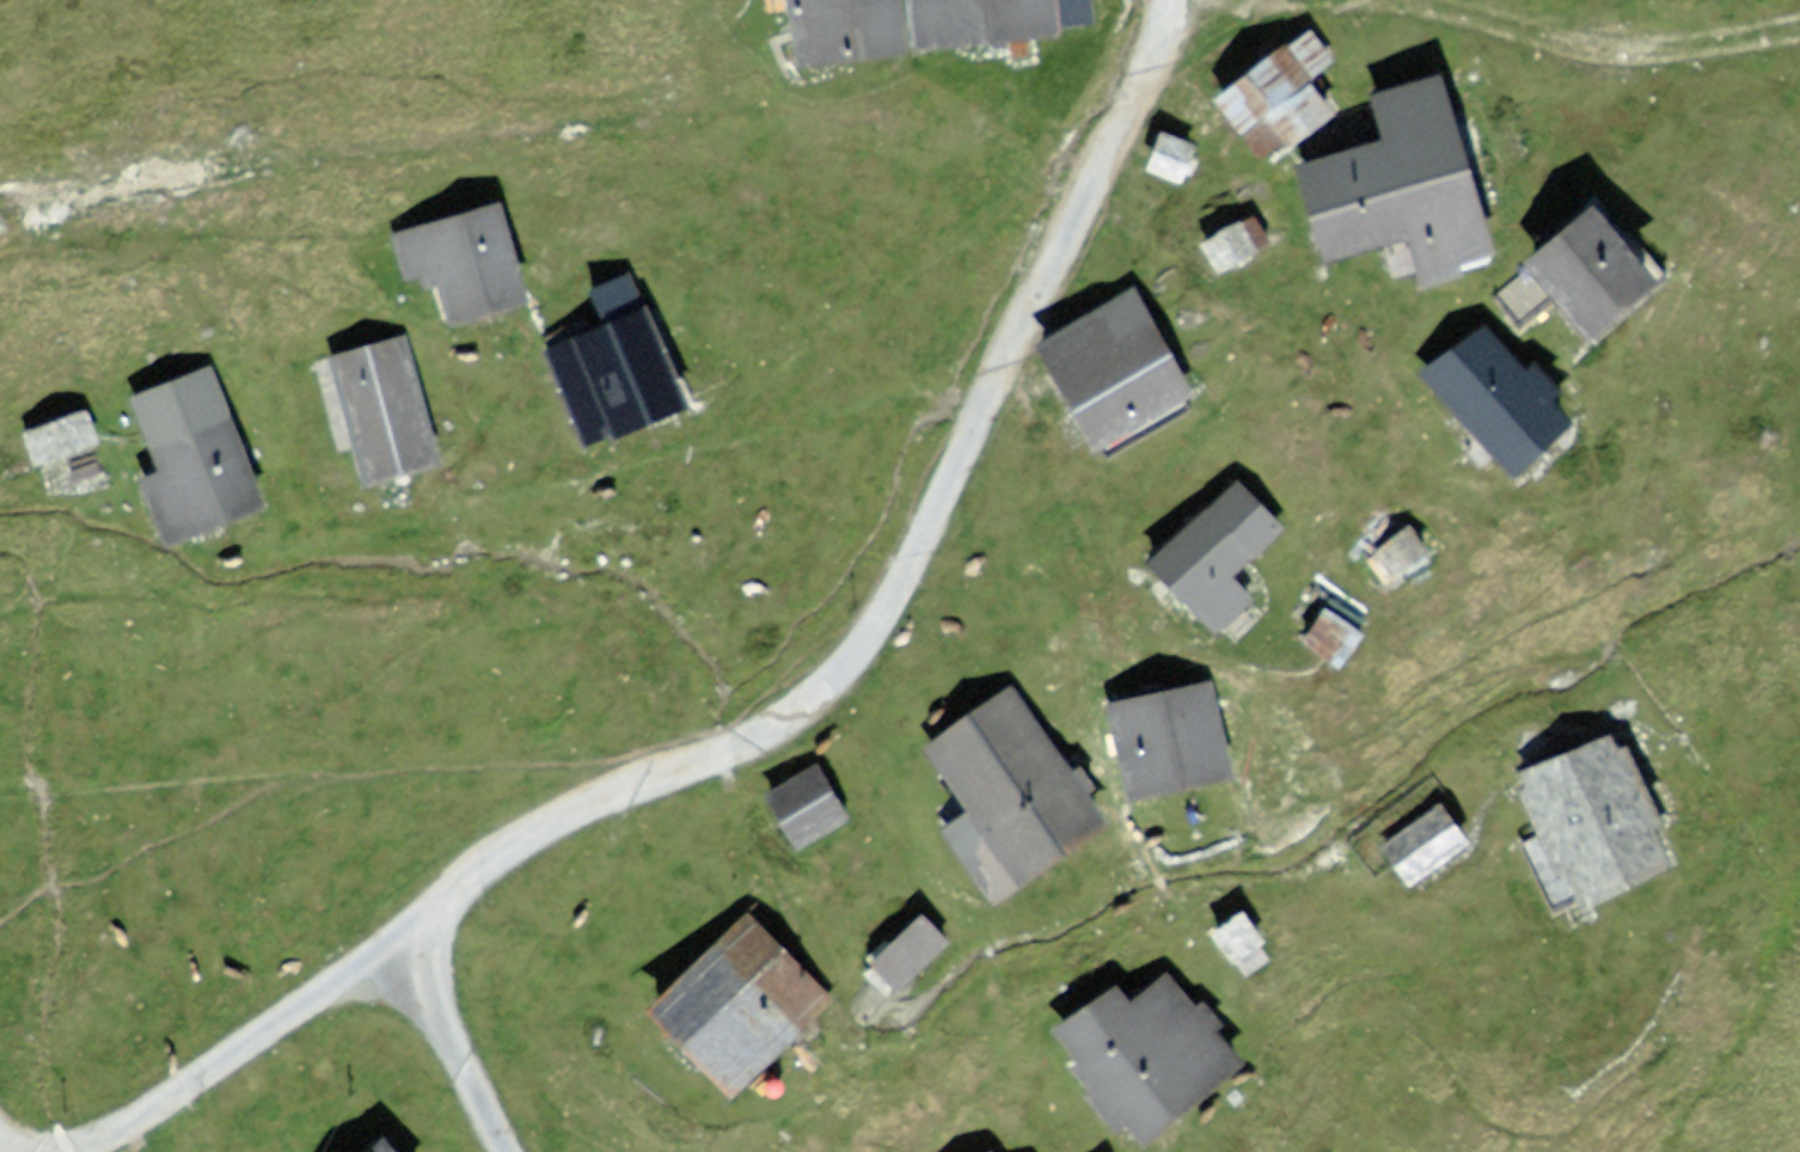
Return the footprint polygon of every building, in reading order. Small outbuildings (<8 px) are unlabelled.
[(936,54),(923,0),(810,0),(829,80),(936,54)] [(1059,40),(1052,0),(965,0),(975,54),(1059,40)] [(1325,42),(1239,107),(1268,145),(1298,122),(1322,153),(1358,125),(1331,90),(1350,75),(1325,42)] [(1535,261),(1481,96),(1413,118),(1424,153),(1335,182),(1364,272),(1446,245),(1459,286),(1535,261)] [(1200,193),(1213,157),(1184,147),(1171,183),(1200,193)] [(556,297),(522,212),(424,251),(458,336),(556,297)] [(1301,244),(1286,224),(1231,266),(1246,286),(1301,244)] [(1657,342),(1712,288),(1651,225),(1596,279),(1657,342)] [(699,419),(637,293),(555,333),(617,459),(699,419)] [(1148,303),(1054,360),(1119,468),(1214,411),(1148,303)] [(1532,347),(1479,397),(1555,476),(1608,425),(1532,347)] [(457,461),(413,350),(336,380),(380,491),(457,461)] [(283,505),(223,384),(142,424),(202,544),(283,505)] [(91,426),(38,450),(64,505),(117,482),(91,426)] [(1259,494),(1180,573),(1232,624),(1311,545),(1259,494)] [(1439,586),(1471,561),(1454,539),(1422,564),(1439,586)] [(1334,655),(1362,672),(1380,642),(1351,626),(1334,655)] [(1232,688),(1132,720),(1161,808),(1260,775),(1232,688)] [(1134,832),(1027,700),(948,764),(1056,896),(1134,832)] [(1575,911),(1672,864),(1608,733),(1512,780),(1575,911)] [(829,775),(787,802),(822,855),(863,828),(829,775)] [(1440,802),(1380,845),(1410,887),(1470,844),(1440,802)] [(846,1009),(761,927),(670,1021),(755,1104),(846,1009)] [(1277,928),(1248,950),(1267,974),(1295,953),(1277,928)] [(918,1008),(968,956),(946,934),(895,986),(918,1008)] [(1086,1054),(1183,1151),(1189,1151),(1273,1068),(1173,968),(1086,1054)]
